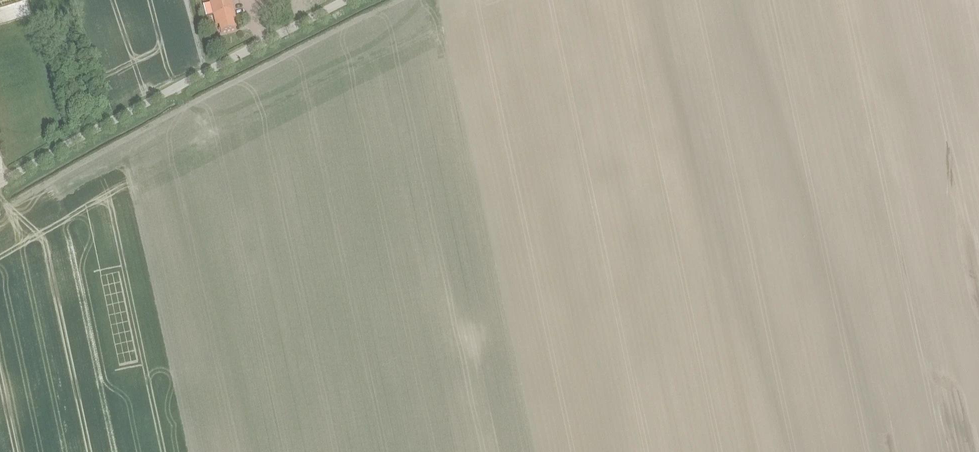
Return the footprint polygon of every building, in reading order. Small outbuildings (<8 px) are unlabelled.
[(213,12),(214,18),(216,23),(219,22),(221,32),(234,29),(231,19),(235,18),(231,1),(230,0),(209,0),(213,12)]
